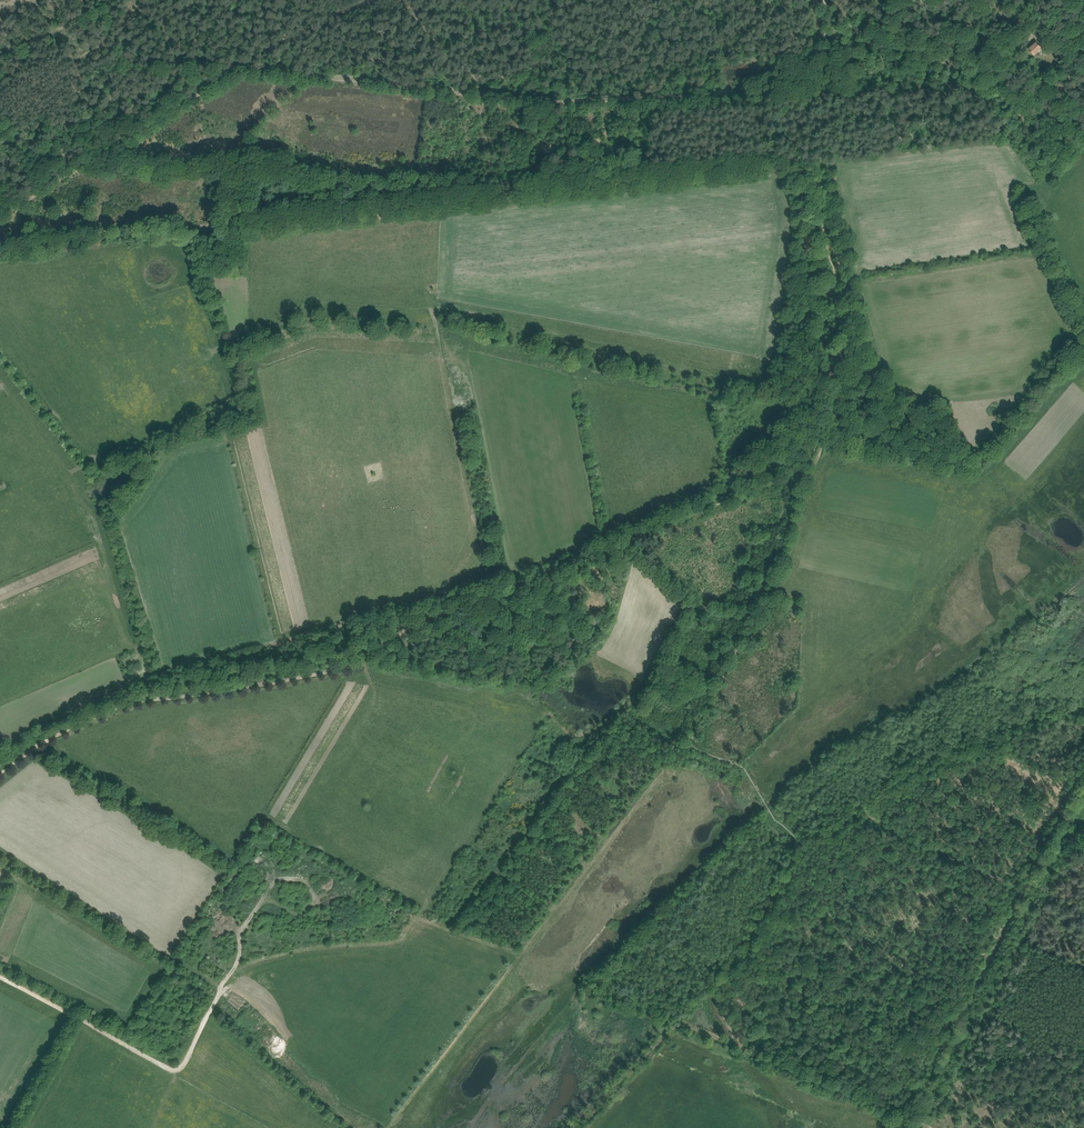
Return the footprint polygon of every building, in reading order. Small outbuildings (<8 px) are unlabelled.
[(1028,49),(1034,56),(1038,52),(1042,48),(1037,42),(1032,46),(1028,49)] [(725,81),(725,91),(735,92),(736,81),(725,81)]
